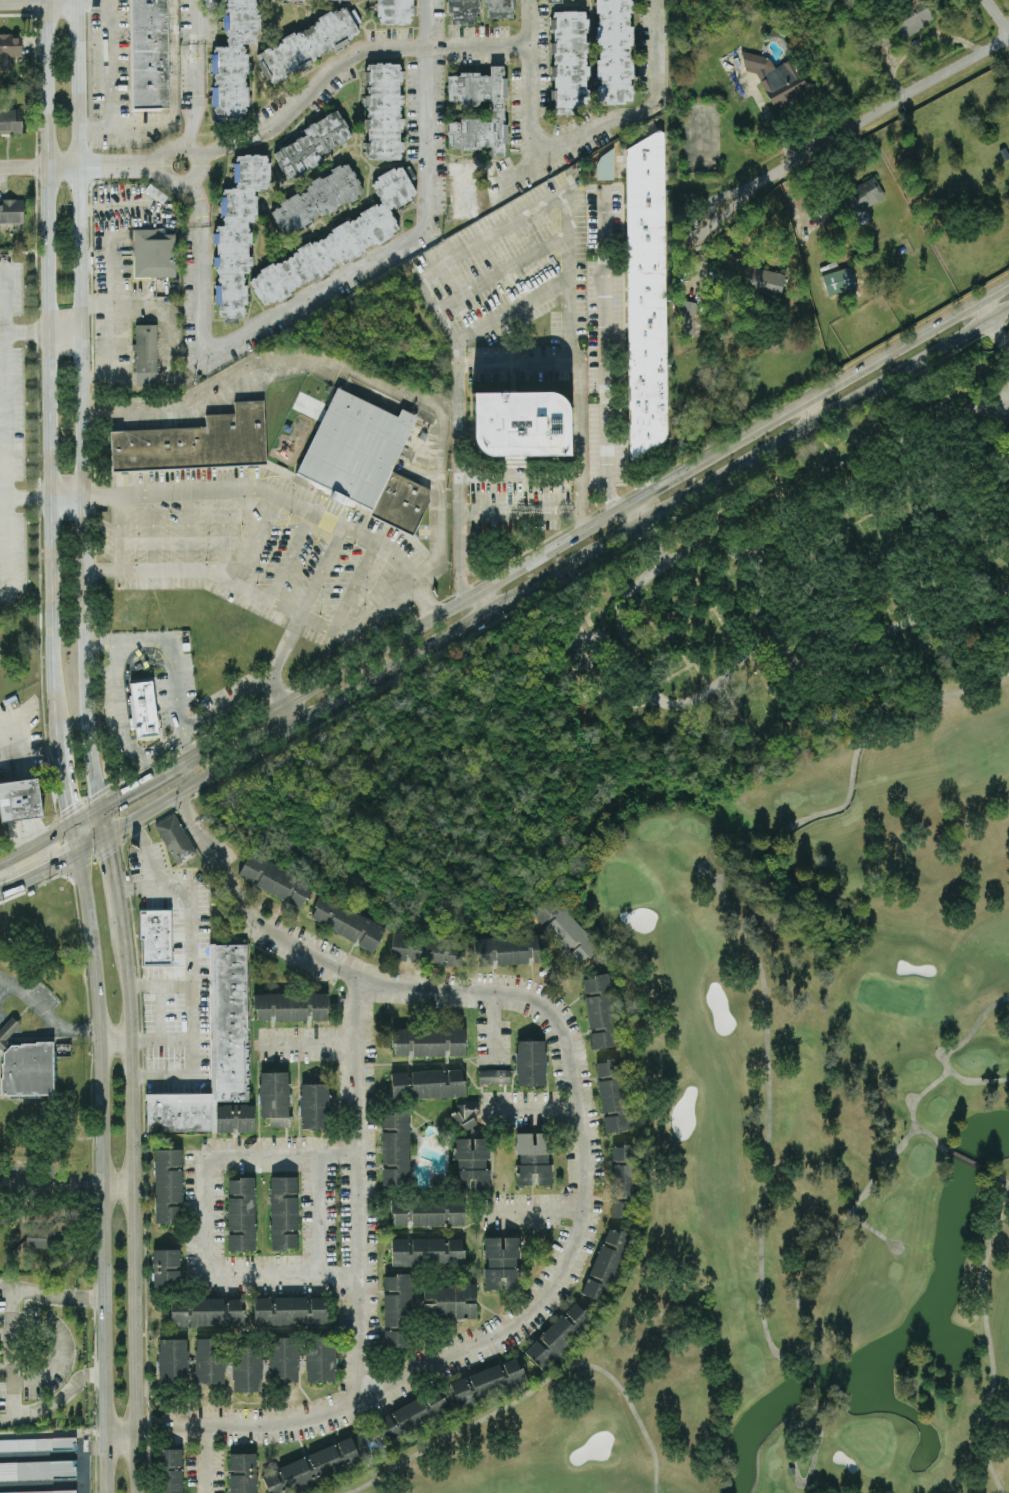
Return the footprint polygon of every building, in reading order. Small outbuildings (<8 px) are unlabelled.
[(135,108),(134,0),(169,0),(170,107),(135,108)] [(248,43),(258,43),(259,13),(257,13),(257,0),(227,0),(227,14),(223,14),(223,30),(228,30),(227,46),(213,46),(212,118),(246,119),(248,43)] [(412,24),(412,0),(377,0),(377,24),(412,24)] [(477,0),(449,0),(450,25),(478,24),(477,0)] [(486,18),(514,18),(514,0),(486,0),(486,18)] [(630,0),(596,0),(598,102),(632,102),(630,0)] [(935,22),(929,10),(931,10),(926,0),(908,0),(913,11),(868,32),(876,49),(935,22)] [(254,47),(266,78),(362,41),(355,23),(360,22),(354,8),(254,47)] [(552,11),(552,107),(587,107),(587,11),(552,11)] [(773,68),(763,47),(745,56),(770,108),(807,90),(791,59),(773,68)] [(402,159),(402,142),(400,140),(400,130),(402,128),(401,105),(403,103),(402,95),(400,93),(399,83),(401,81),(400,62),(370,63),(364,71),(364,79),(368,82),(368,92),(366,95),(366,119),(362,125),(368,128),(368,139),(365,144),(365,153),(374,159),(402,159)] [(447,101),(491,102),(490,120),(448,119),(448,148),(491,148),(491,156),(506,156),(506,124),(503,124),(504,97),(507,97),(507,77),(503,77),(503,66),(490,65),(490,74),(448,73),(447,101)] [(22,134),(23,108),(0,108),(0,134),(22,134)] [(352,136),(339,112),(272,150),(288,179),(331,155),(328,150),(352,136)] [(659,129),(664,133),(668,436),(630,460),(626,151),(659,129)] [(597,179),(614,179),(613,152),(596,153),(597,179)] [(255,190),(267,188),(266,181),(271,180),(267,156),(236,153),(234,174),(235,186),(224,188),(223,188),(222,195),(218,225),(215,226),(214,235),(216,250),(215,259),(217,275),(214,304),(220,305),(223,322),(241,324),(251,242),(248,222),(254,221),(256,203),(255,190)] [(492,159),(449,160),(449,175),(451,175),(452,218),(478,217),(478,200),(483,200),(482,174),(493,174),(492,159)] [(259,269),(261,273),(249,280),(263,306),(401,231),(390,210),(418,195),(401,164),(370,181),(382,203),(259,269)] [(283,236),(313,221),(311,218),(364,194),(350,165),(268,204),(283,236)] [(857,208),(884,197),(876,177),(849,187),(857,208)] [(23,222),(23,199),(3,199),(3,204),(0,204),(0,223),(23,222)] [(133,229),(134,277),(176,277),(175,234),(165,234),(165,228),(133,229)] [(748,288),(781,295),(785,273),(753,266),(748,288)] [(694,334),(695,301),(682,301),(681,334),(694,334)] [(157,325),(158,373),(135,373),(134,325),(157,325)] [(374,507),(360,501),(297,472),(336,388),(398,417),(401,410),(417,417),(375,508),(374,507)] [(483,435),(482,393),(556,392),(558,392),(566,394),(572,399),(577,407),(578,415),(579,457),(503,458),(495,456),(488,451),(484,444),(483,435)] [(204,427),(203,415),(233,413),(233,402),(264,400),(265,424),(268,464),(113,472),(111,432),(204,427)] [(583,642),(567,642),(566,664),(582,665),(583,642)] [(129,682),(151,680),(159,734),(140,736),(140,727),(134,727),(132,726),(128,695),(131,694),(129,682)] [(1,819),(0,810),(0,783),(38,779),(42,814),(1,819)] [(154,824),(175,864),(196,854),(175,813),(154,824)] [(238,876),(302,908),(314,883),(250,851),(238,876)] [(530,908),(540,924),(546,920),(554,932),(562,926),(565,931),(561,934),(564,939),(562,940),(564,944),(573,937),(574,939),(583,933),(555,891),(530,908)] [(373,952),(386,926),(322,894),(309,919),(357,942),(356,944),(373,952)] [(140,936),(143,936),(144,965),(171,965),(171,911),(140,911),(140,936)] [(444,966),(444,965),(461,967),(464,942),(393,932),(389,958),(408,960),(407,961),(444,966)] [(494,964),(530,963),(530,962),(548,962),(547,934),(476,936),(477,965),(494,965),(494,964)] [(212,1093),(146,1094),(146,1133),(214,1132),(254,1132),(254,1104),(249,1104),(247,944),(210,944),(212,1093)] [(592,1049),(618,1046),(609,974),(582,977),(585,995),(589,1031),(590,1031),(592,1049)] [(327,1020),(327,992),(254,993),(255,1019),(274,1019),(274,1020),(309,1020),(327,1020)] [(465,1027),(392,1027),(392,1055),(411,1055),(447,1055),(465,1055),(465,1027)] [(517,1085),(545,1085),(545,1040),(516,1040),(517,1085)] [(54,1096),(53,1043),(36,1042),(36,1044),(21,1044),(21,1046),(11,1046),(3,1054),(4,1064),(2,1064),(3,1079),(1,1079),(2,1097),(54,1096)] [(605,1133),(630,1129),(621,1058),(595,1061),(598,1079),(597,1079),(602,1115),(603,1115),(605,1133)] [(391,1071),(392,1098),(464,1096),(463,1069),(391,1071)] [(509,1069),(478,1070),(479,1084),(509,1083),(509,1069)] [(270,1127),(290,1126),(289,1071),(259,1072),(260,1117),(270,1117),(270,1127)] [(300,1128),(328,1129),(329,1083),(301,1083),(300,1128)] [(453,1113),(456,1129),(476,1126),(472,1101),(456,1103),(457,1113),(453,1113)] [(381,1185),(409,1185),(409,1112),(382,1112),(381,1185)] [(552,1185),(552,1164),(550,1164),(550,1132),(533,1133),(517,1133),(517,1185),(534,1185),(552,1185)] [(453,1138),(453,1158),(453,1189),(488,1189),(488,1138),(453,1138)] [(612,1144),(612,1162),(611,1162),(610,1195),(638,1196),(639,1145),(612,1144)] [(181,1149),(154,1149),(155,1222),(182,1222),(181,1149)] [(254,1176),(227,1177),(228,1250),(255,1249),(254,1176)] [(271,1249),(298,1249),(297,1176),(270,1176),(271,1249)] [(464,1225),(464,1199),(392,1199),(392,1225),(446,1225),(464,1225)] [(610,1201),(611,1217),(636,1217),(636,1200),(610,1201)] [(583,1295),(607,1303),(629,1234),(605,1226),(583,1295)] [(49,1229),(20,1229),(20,1237),(9,1236),(9,1250),(48,1251),(49,1229)] [(484,1289),(518,1289),(518,1237),(486,1236),(485,1268),(484,1268),(484,1289)] [(391,1264),(463,1265),(463,1238),(446,1238),(446,1239),(392,1238),(391,1264)] [(152,1249),(153,1286),(179,1286),(179,1248),(152,1249)] [(384,1274),(384,1327),(411,1327),(410,1274),(384,1274)] [(476,1317),(476,1300),(476,1284),(423,1285),(424,1318),(476,1317)] [(253,1297),(254,1325),(327,1323),(326,1297),(307,1297),(307,1296),(253,1297)] [(243,1298),(170,1298),(170,1325),(243,1325),(243,1298)] [(524,1351),(543,1370),(596,1320),(577,1300),(524,1351)] [(410,1347),(411,1330),(384,1330),(384,1346),(410,1347)] [(335,1382),(335,1336),(307,1336),(306,1381),(335,1382)] [(223,1382),(222,1337),(194,1338),(196,1383),(223,1382)] [(299,1381),(298,1337),(268,1337),(269,1382),(299,1381)] [(158,1338),(158,1382),(188,1382),(188,1338),(158,1338)] [(234,1392),(262,1391),(261,1346),(232,1347),(234,1392)] [(449,1380),(458,1408),(511,1392),(510,1389),(526,1385),(518,1359),(449,1380)] [(373,1419),(386,1445),(451,1415),(438,1388),(373,1419)] [(269,1492),(278,1492),(372,1461),(363,1436),(261,1470),(269,1492)] [(76,1449),(76,1437),(0,1439),(0,1451),(76,1449)] [(181,1448),(156,1448),(156,1492),(181,1492),(181,1448)] [(229,1471),(229,1492),(256,1492),(256,1453),(229,1453),(229,1471)] [(75,1478),(74,1460),(0,1462),(0,1480),(75,1478)] [(793,1465),(796,1473),(789,1475),(787,1467),(793,1465)]
